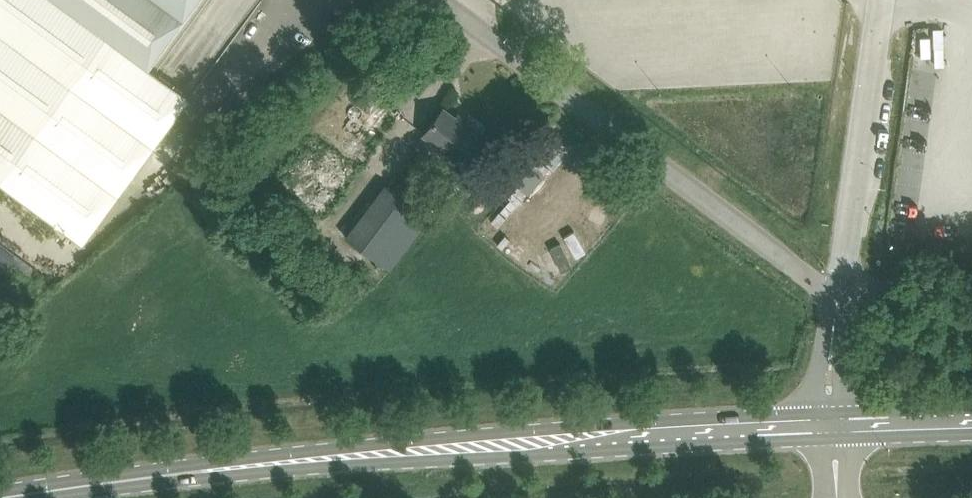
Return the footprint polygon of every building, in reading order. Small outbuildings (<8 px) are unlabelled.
[(83,245),(190,98),(149,68),(199,0),(0,0),(0,184),(83,245)] [(930,37),(920,37),(921,57),(931,57),(930,37)] [(320,215),(399,114),(401,112),(358,79),(277,182),(320,215)] [(424,134),(462,163),(485,134),(467,120),(464,123),(444,108),(424,134)] [(391,269),(430,217),(386,184),(348,235),(391,269)]
